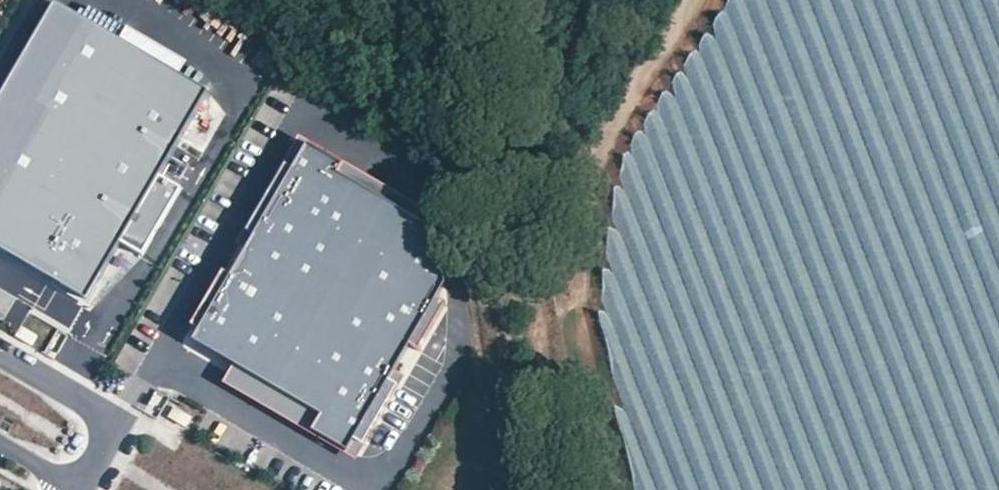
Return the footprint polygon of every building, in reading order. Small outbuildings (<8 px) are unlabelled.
[(49,1),(0,88),(0,252),(90,302),(121,247),(144,260),(182,190),(155,175),(204,87),(49,1)] [(244,250),(307,143),(297,137),(234,245),(244,250)] [(198,330),(192,339),(233,363),(321,414),(310,432),(344,452),(351,440),(386,379),(463,248),(429,228),(336,174),(342,163),(307,143),(244,250),(230,275),(198,330)] [(435,217),(342,163),(336,174),(429,228),(435,217)] [(198,330),(230,275),(221,270),(189,325),(198,330)] [(321,414),(233,363),(223,381),(310,432),(321,414)] [(396,385),(386,379),(351,440),(361,446),(396,385)] [(190,417),(174,407),(169,416),(185,426),(190,417)]
